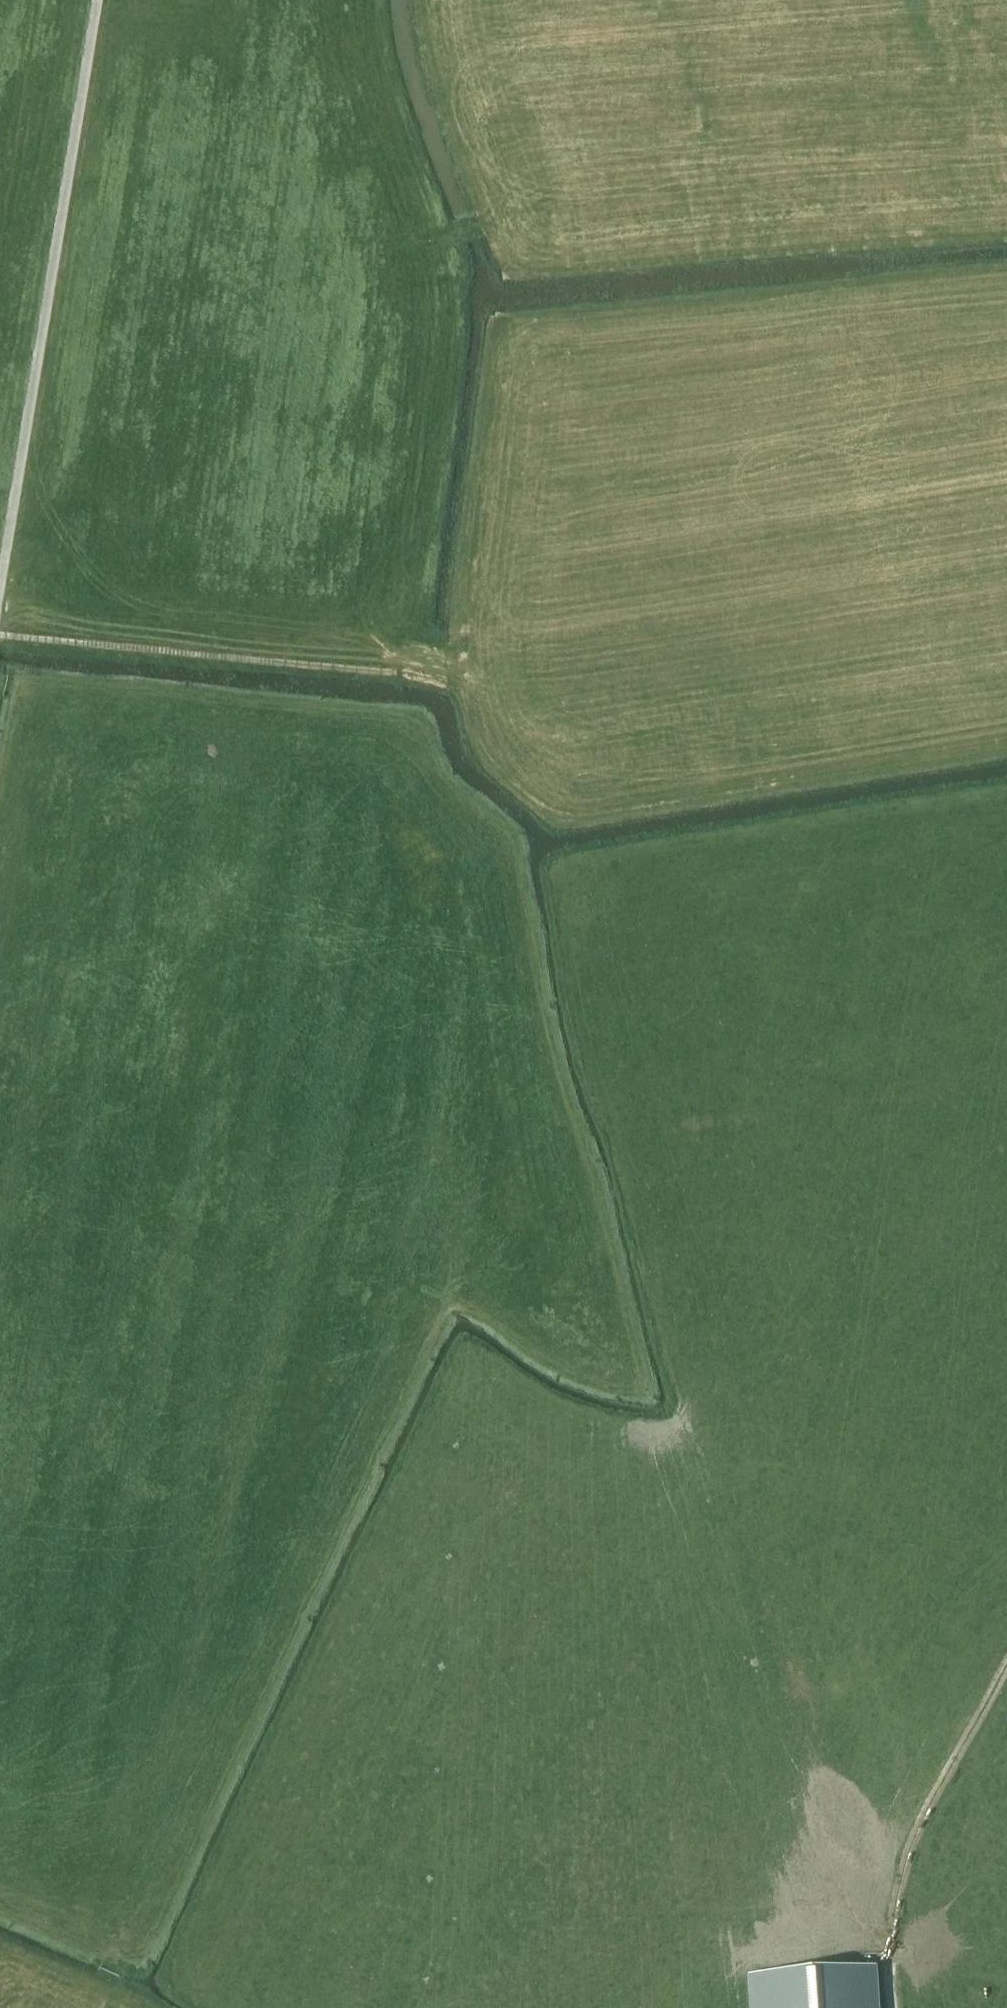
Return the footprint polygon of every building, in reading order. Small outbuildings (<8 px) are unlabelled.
[(754,2007),(878,2007),(876,1970),(752,1976),(754,2007)]
